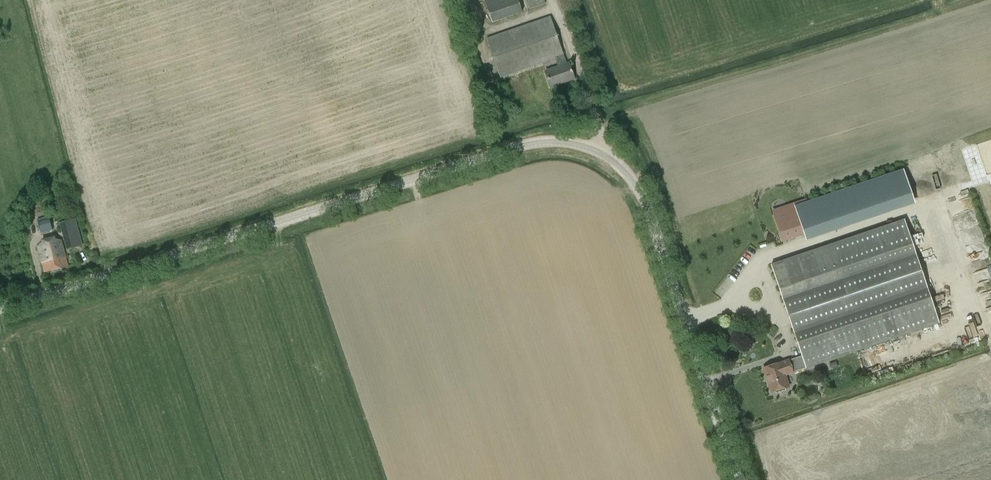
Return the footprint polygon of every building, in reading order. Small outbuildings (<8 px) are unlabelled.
[(492,22),(523,12),(520,0),(485,0),(492,22)] [(530,9),(546,4),(545,0),(527,0),(530,9)] [(551,17),(488,39),(501,78),(556,58),(559,67),(546,71),(551,87),(575,79),(570,63),(567,64),(551,17)] [(61,179),(55,181),(58,188),(64,185),(61,179)] [(778,204),(786,230),(806,223),(797,197),(778,204)] [(50,218),(38,220),(39,229),(51,228),(50,218)] [(75,219),(62,223),(68,248),(69,249),(82,245),(76,222),(75,220),(75,219)] [(782,362),(766,368),(770,382),(769,382),(772,393),(790,387),(786,375),(807,368),(940,323),(905,220),(772,265),(803,356),(782,363),(782,362)] [(62,241),(39,247),(45,273),(69,267),(62,241)] [(881,361),(879,351),(863,355),(864,364),(881,361)]
